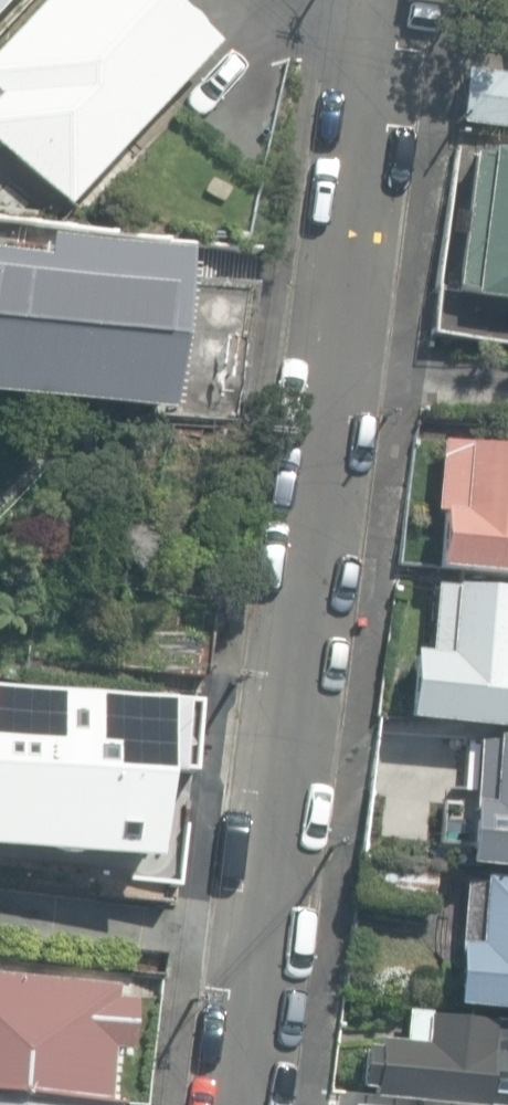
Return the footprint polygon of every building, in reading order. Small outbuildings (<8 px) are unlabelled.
[(63,210),(211,46),(202,37),(201,30),(198,23),(194,16),(189,11),(182,8),(175,6),(167,6),(160,0),(43,0),(0,47),(0,153),(63,210)] [(507,128),(507,74),(465,69),(459,123),(507,128)] [(507,345),(507,156),(487,153),(487,158),(472,156),(458,289),(434,287),(429,336),(507,345)] [(238,426),(253,284),(195,278),(196,268),(179,267),(180,257),(44,242),(42,260),(0,256),(0,397),(159,418),(238,426)] [(507,574),(507,448),(440,441),(434,511),(441,512),(436,567),(507,574)] [(507,729),(507,590),(454,585),(454,588),(435,586),(428,653),(412,651),(405,719),(507,729)] [(147,864),(157,775),(192,779),(199,712),(164,708),(165,702),(0,685),(0,849),(147,864)] [(369,783),(446,791),(451,744),(374,736),(369,783)] [(494,737),(493,744),(473,742),(462,865),(507,869),(507,739),(494,737)] [(481,877),(480,883),(463,881),(450,1006),(507,1012),(507,879),(481,877)] [(98,1104),(103,1104),(109,1049),(127,1051),(132,1000),(114,998),(115,987),(0,974),(0,1094),(98,1104)] [(407,1012),(404,1041),(378,1039),(377,1047),(365,1046),(360,1088),(373,1089),(372,1098),(447,1104),(507,1104),(507,1020),(407,1012)] [(0,1094),(0,1104),(98,1104),(0,1094)]
